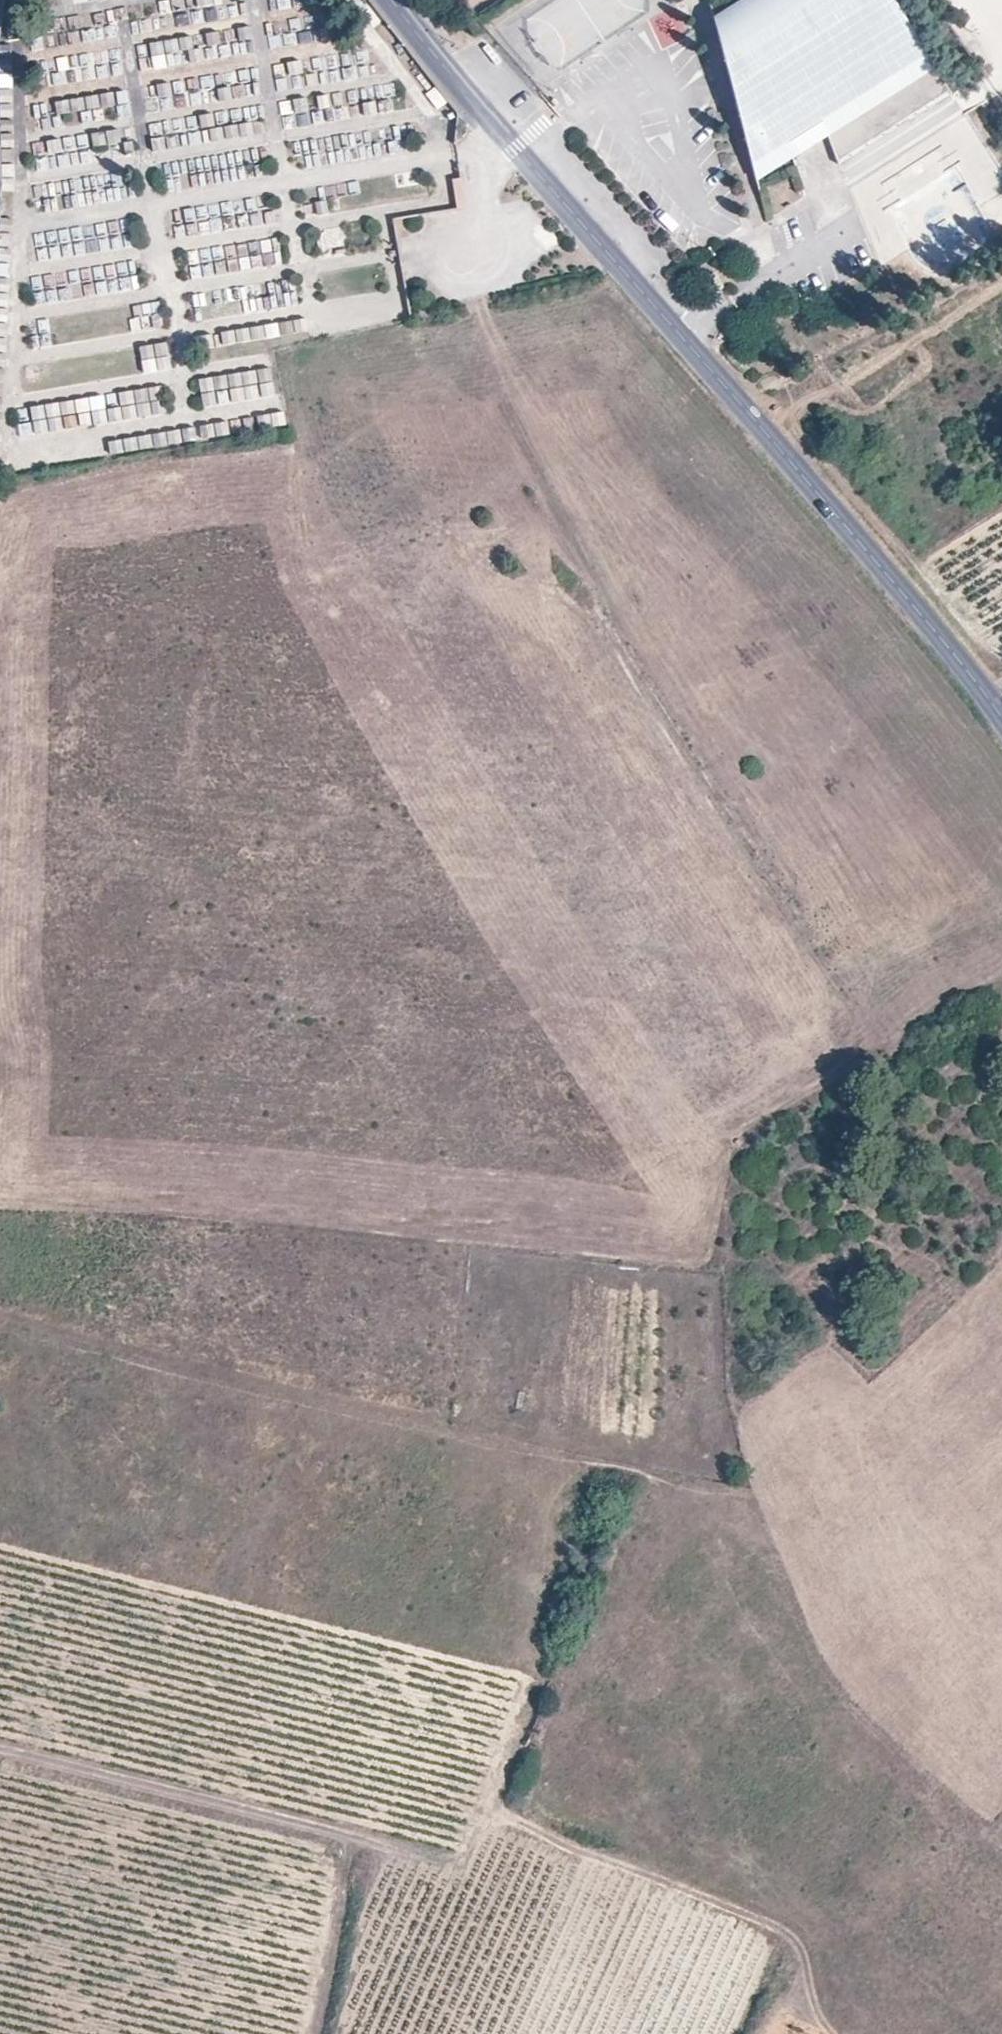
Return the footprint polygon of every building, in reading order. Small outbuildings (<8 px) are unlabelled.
[(714,24),(753,0),(739,0),(712,17),(714,24)] [(714,24),(752,164),(928,53),(894,0),(753,0),(714,24)] [(928,53),(752,164),(757,182),(829,136),(839,161),(952,90),(938,68),(928,53)] [(143,375),(171,370),(167,344),(138,348),(143,375)]
